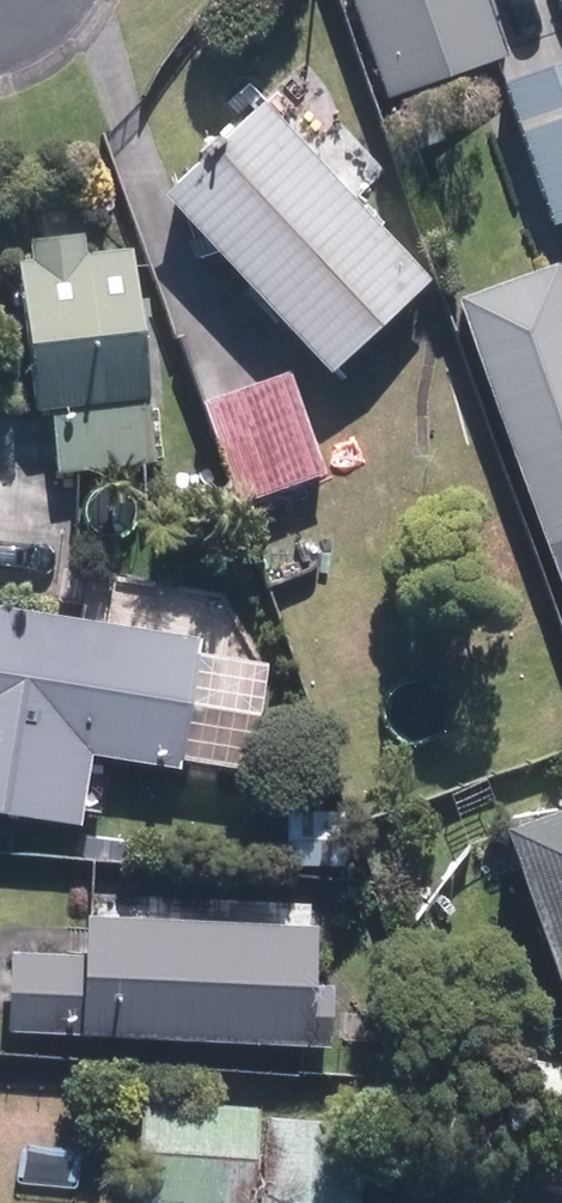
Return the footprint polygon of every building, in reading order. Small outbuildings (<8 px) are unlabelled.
[(392,94),(504,56),(485,0),(360,0),(392,94)] [(501,88),(543,221),(561,216),(561,68),(501,88)] [(254,107),(158,197),(320,369),(417,279),(254,107)] [(151,461),(127,253),(78,258),(76,235),(27,241),(30,263),(14,265),(31,409),(47,407),(54,472),(151,461)] [(451,303),(561,607),(561,304),(549,268),(451,303)] [(315,469),(281,374),(200,402),(234,497),(315,469)] [(0,612),(0,810),(69,823),(84,749),(170,765),(192,649),(0,612)] [(493,830),(550,990),(561,985),(561,806),(493,830)] [(282,813),(282,865),(339,866),(339,813),(282,813)] [(9,954),(5,1027),(325,1044),(328,987),(304,986),(307,924),(79,913),(77,958),(9,954)] [(133,1201),(174,1202),(257,1202),(262,1107),(139,1099),(133,1201)] [(269,1117),(263,1202),(362,1202),(367,1123),(269,1117)]
